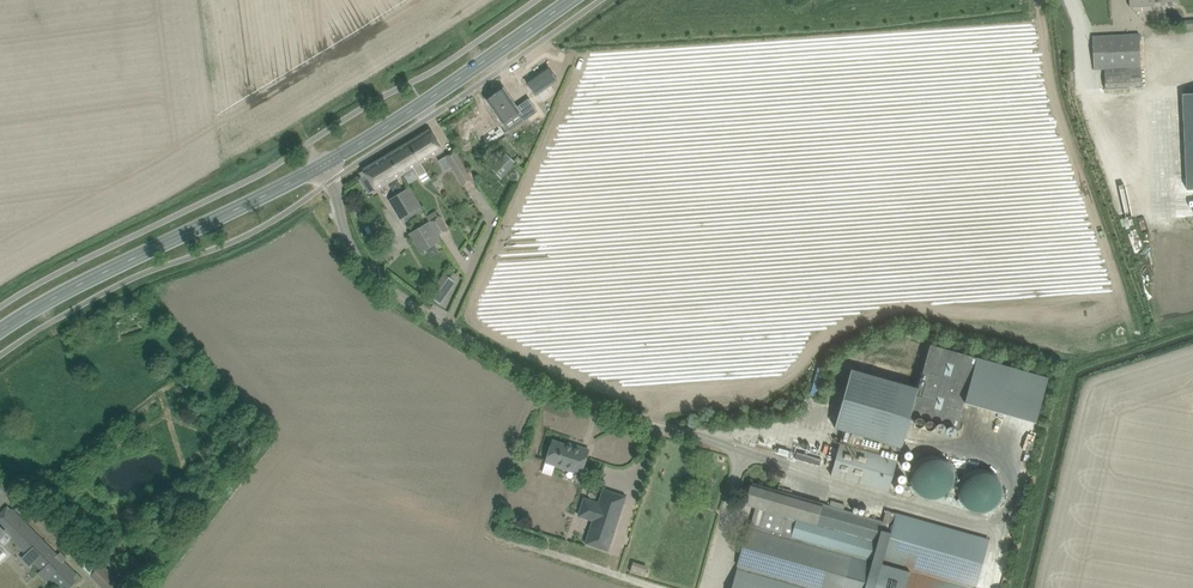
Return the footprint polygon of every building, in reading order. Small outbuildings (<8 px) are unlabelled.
[(1091,37),(1093,69),(1140,67),(1138,34),(1091,37)] [(547,67),(526,82),(535,95),(556,80),(547,67)] [(503,87),(486,99),(503,124),(523,110),(528,118),(537,112),(529,99),(516,107),(503,87)] [(1182,93),(1187,188),(1192,188),(1192,92),(1182,93)] [(430,129),(407,143),(420,163),(442,150),(430,129)] [(407,143),(388,154),(401,175),(413,168),(417,175),(425,171),(420,163),(407,143)] [(445,156),(456,175),(462,185),(471,180),(465,170),(453,151),(445,156)] [(401,175),(388,154),(363,169),(363,170),(366,175),(360,178),(368,192),(375,189),(375,190),(386,184),(401,175)] [(492,167),(502,177),(515,164),(504,154),(492,167)] [(441,185),(435,175),(430,178),(436,188),(441,185)] [(409,189),(402,193),(392,199),(401,214),(418,204),(409,189)] [(426,216),(429,221),(438,236),(448,230),(439,215),(438,216),(435,211),(426,216)] [(438,236),(429,221),(408,234),(420,253),(440,240),(438,236)] [(446,274),(430,296),(441,304),(456,281),(446,274)] [(930,344),(918,388),(910,414),(957,427),(965,401),(968,388),(969,387),(970,382),(971,380),(972,376),(977,357),(930,344)] [(965,401),(965,402),(1036,422),(1048,377),(977,357),(972,376),(971,380),(970,382),(969,387),(968,388),(965,401)] [(844,429),(902,445),(910,414),(918,388),(851,369),(834,428),(843,430),(844,429)] [(843,430),(831,475),(889,491),(902,445),(844,429),(843,430)] [(115,446),(123,442),(117,433),(110,438),(115,446)] [(581,471),(585,461),(589,450),(572,444),(571,446),(552,440),(546,460),(542,472),(551,475),(554,465),(565,469),(566,466),(581,471)] [(820,456),(795,449),(794,451),(787,449),(787,448),(777,445),(775,451),(785,454),(786,450),(794,452),(793,456),(818,463),(820,456)] [(910,475),(910,477),(910,479),(911,481),(911,483),(912,485),(912,487),(913,488),(914,490),(916,491),(917,493),(918,494),(920,495),(922,496),(923,497),(925,498),(927,499),(929,499),(931,499),(933,499),(935,499),(937,499),(939,498),(941,498),(943,497),(944,496),(946,495),(948,494),(949,492),(950,491),(951,489),(952,487),(953,486),(954,484),(954,482),(955,480),(955,478),(955,476),(955,474),(955,472),(954,470),(953,468),(953,467),(952,465),(951,463),(949,462),(948,461),(947,459),(945,458),(943,457),(942,456),(940,456),(938,455),(936,455),(934,455),(932,455),(930,455),(928,455),(926,455),(925,456),(923,457),(921,458),(920,459),(918,460),(917,461),(915,463),(914,464),(913,466),(912,468),(912,469),(911,471),(911,473),(910,475)] [(958,488),(958,490),(958,492),(958,494),(959,496),(959,498),(960,500),(961,502),(962,503),(963,505),(965,506),(966,508),(968,509),(969,510),(971,511),(973,512),(975,512),(977,513),(979,513),(981,513),(983,513),(985,512),(987,512),(988,511),(990,510),(992,509),(994,508),(995,507),(997,506),(998,504),(999,503),(1000,501),(1001,499),(1002,497),(1002,495),(1002,493),(1003,491),(1003,489),(1002,488),(1002,486),(1002,484),(1001,482),(1000,480),(999,479),(998,477),(997,475),(996,474),(994,473),(993,472),(991,471),(989,470),(987,469),(986,469),(984,468),(982,468),(980,468),(978,468),(976,468),(974,469),(972,470),(970,470),(969,471),(967,472),(966,473),(964,475),(963,476),(962,478),(961,479),(960,481),(959,483),(959,485),(958,487),(958,488)] [(972,586),(974,586),(988,539),(886,510),(883,521),(822,503),(752,483),(746,503),(757,507),(765,509),(763,517),(760,527),(750,524),(738,566),(732,587),(972,587),(972,586)] [(584,498),(579,516),(593,520),(585,543),(608,551),(621,510),(584,498)] [(2,534),(8,540),(10,538),(25,554),(22,557),(30,566),(34,562),(41,570),(38,573),(46,582),(50,578),(59,587),(62,587),(76,574),(64,561),(67,558),(61,551),(58,555),(20,517),(12,509),(0,521),(0,536),(2,534)] [(121,585),(123,584),(102,563),(89,576),(101,587),(124,587),(121,585)] [(633,563),(631,571),(646,576),(649,567),(633,563)]
